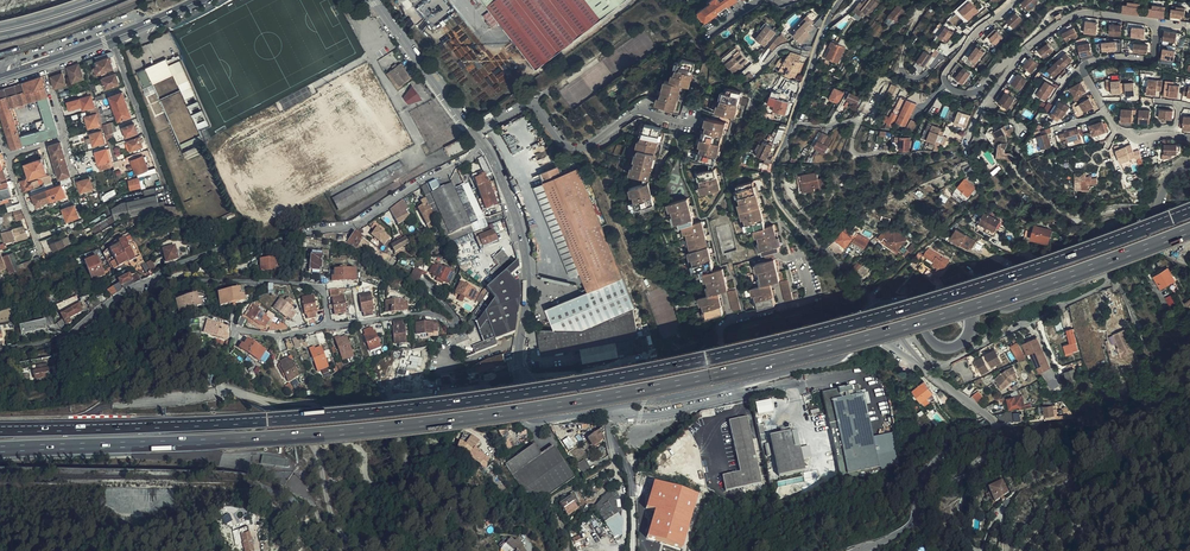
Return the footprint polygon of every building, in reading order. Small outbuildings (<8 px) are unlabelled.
[(536,69),(625,0),(483,0),(536,69)] [(740,0),(713,0),(696,10),(703,22),(740,0)] [(854,11),(858,14),(862,18),(866,13),(869,16),(882,0),(881,0),(866,0),(865,1),(864,0),(863,0),(854,11)] [(955,10),(966,23),(980,10),(971,0),(966,0),(955,10)] [(1038,3),(1036,0),(1021,0),(1020,1),(1022,4),(1026,8),(1029,12),(1038,3)] [(1123,14),(1135,15),(1135,12),(1140,13),(1142,4),(1129,2),(1128,6),(1124,6),(1123,14)] [(893,27),(908,12),(900,4),(885,19),(893,27)] [(1149,9),(1148,17),(1160,18),(1160,15),(1165,16),(1167,7),(1154,6),(1153,9),(1149,9)] [(1173,6),(1171,16),(1182,18),(1182,16),(1186,16),(1187,8),(1173,6)] [(909,33),(923,14),(919,10),(912,19),(911,18),(904,27),(905,28),(904,30),(909,33)] [(1016,12),(1006,20),(1007,21),(1013,28),(1023,20),(1017,13),(1016,12)] [(797,30),(793,34),(802,42),(811,33),(808,29),(815,22),(807,14),(794,28),(797,30)] [(763,30),(760,33),(755,39),(765,46),(777,32),(765,23),(761,28),(763,30)] [(1097,23),(1085,23),(1084,34),(1096,35),(1097,23)] [(947,42),(955,31),(946,25),(938,36),(947,42)] [(1110,25),(1109,36),(1121,36),(1121,25),(1110,25)] [(1062,34),(1067,42),(1078,36),(1073,28),(1062,34)] [(1147,29),(1132,28),(1131,36),(1146,38),(1147,29)] [(988,36),(990,38),(998,31),(996,29),(988,36)] [(996,45),(1004,37),(998,31),(990,38),(993,42),(995,43),(996,45)] [(1162,40),(1175,43),(1176,34),(1164,31),(1162,31),(1161,35),(1163,35),(1162,40)] [(778,46),(786,42),(779,37),(774,43),(778,46)] [(849,49),(852,44),(842,38),(839,44),(846,47),(849,49)] [(839,44),(836,43),(833,41),(831,46),(832,47),(827,58),(839,63),(846,47),(839,44)] [(1090,43),(1079,46),(1081,57),(1092,54),(1091,49),(1090,43)] [(1102,53),(1117,51),(1116,43),(1102,44),(1102,53)] [(1048,44),(1039,51),(1044,58),(1054,51),(1048,44)] [(1149,46),(1134,44),(1133,52),(1147,54),(1149,46)] [(720,59),(721,60),(736,47),(740,52),(741,51),(736,45),(720,59)] [(978,46),(969,58),(977,63),(985,52),(978,46)] [(1175,47),(1168,46),(1167,51),(1163,50),(1162,55),(1161,60),(1173,62),(1175,52),(1174,52),(1175,47)] [(740,52),(736,47),(721,60),(733,74),(740,68),(743,65),(748,61),(740,52)] [(926,67),(933,54),(924,49),(917,61),(926,67)] [(932,53),(935,57),(941,52),(938,49),(932,53)] [(96,57),(97,61),(99,66),(96,67),(98,73),(101,72),(114,68),(110,57),(114,56),(113,53),(111,51),(96,57)] [(799,61),(802,55),(791,52),(789,55),(788,55),(784,62),(779,59),(775,65),(781,68),(778,72),(790,78),(792,76),(795,78),(804,63),(799,61)] [(1067,54),(1058,63),(1064,70),(1074,61),(1067,54)] [(1020,65),(1032,73),(1039,64),(1027,55),(1020,65)] [(977,64),(977,63),(969,58),(968,57),(964,62),(974,69),(977,64)] [(679,58),(672,82),(681,85),(688,87),(695,62),(679,58)] [(146,69),(138,72),(145,87),(153,84),(152,83),(173,73),(169,65),(167,59),(146,68),(146,69)] [(183,59),(180,60),(210,126),(199,131),(200,133),(207,129),(212,128),(212,127),(212,126),(213,125),(212,125),(183,59)] [(210,126),(180,60),(169,65),(173,73),(199,131),(210,126)] [(79,63),(68,67),(73,82),(84,78),(81,68),(79,63)] [(1055,79),(1064,70),(1058,63),(1049,72),(1055,79)] [(401,64),(389,72),(393,78),(400,86),(411,78),(401,64)] [(1071,64),(1065,70),(1068,73),(1073,67),(1071,64)] [(824,69),(817,66),(814,73),(821,76),(824,69)] [(964,68),(956,78),(964,84),(971,74),(964,68)] [(1028,80),(1015,72),(1008,82),(1021,89),(1028,80)] [(63,73),(51,76),(55,88),(67,84),(63,73)] [(435,97),(417,73),(414,75),(432,99),(435,97)] [(742,80),(746,85),(754,79),(750,73),(742,80)] [(120,84),(116,74),(103,79),(107,89),(120,84)] [(45,87),(42,76),(23,82),(26,92),(45,87)] [(837,84),(840,79),(835,76),(832,81),(837,84)] [(1157,89),(1162,90),(1163,79),(1148,78),(1147,93),(1157,94),(1157,89)] [(1112,89),(1112,93),(1126,93),(1126,95),(1136,95),(1135,81),(1122,82),(1121,79),(1106,79),(1107,89),(1112,89)] [(681,85),(672,82),(665,80),(658,105),(674,110),(681,85)] [(787,90),(792,83),(787,80),(782,87),(787,90)] [(8,135),(18,132),(17,126),(18,125),(18,123),(19,123),(18,121),(17,119),(15,119),(11,107),(16,105),(17,108),(25,105),(24,103),(30,101),(38,99),(48,96),(45,87),(26,92),(23,82),(17,84),(19,90),(17,90),(15,85),(0,90),(0,108),(8,135)] [(1047,82),(1038,96),(1047,102),(1057,88),(1047,82)] [(1076,103),(1084,99),(1081,95),(1087,92),(1082,83),(1071,89),(1076,98),(1074,99),(1076,103)] [(1164,94),(1179,96),(1180,84),(1174,84),(1166,83),(1164,94)] [(155,89),(153,84),(145,87),(147,92),(155,89)] [(417,87),(403,93),(408,105),(422,99),(417,87)] [(833,93),(832,95),(830,99),(839,104),(845,93),(836,88),(833,93)] [(735,117),(742,92),(729,89),(728,93),(724,92),(719,113),(735,117)] [(851,92),(848,91),(843,99),(845,99),(847,101),(848,99),(858,104),(861,98),(851,93),(851,92)] [(121,100),(125,99),(123,92),(117,94),(118,99),(120,98),(121,100)] [(1006,92),(999,103),(1009,109),(1016,98),(1006,92)] [(815,103),(819,96),(814,93),(810,99),(815,103)] [(118,99),(117,94),(110,97),(112,103),(119,101),(118,99)] [(85,95),(81,96),(82,98),(80,98),(83,110),(95,107),(92,95),(86,97),(85,95)] [(47,128),(50,138),(60,135),(48,96),(38,99),(44,118),(45,120),(47,128)] [(901,96),(895,107),(901,110),(896,121),(904,125),(914,102),(901,96)] [(785,115),(790,103),(778,99),(773,111),(785,115)] [(856,107),(858,104),(848,99),(847,101),(847,102),(849,103),(856,107)] [(1090,99),(1080,104),(1085,113),(1095,108),(1090,99)] [(1063,120),(1070,108),(1061,102),(1058,107),(1059,108),(1055,115),(1063,120)] [(119,120),(132,116),(128,106),(124,108),(115,110),(119,120)] [(891,116),(887,124),(885,128),(888,129),(891,130),(896,121),(901,110),(895,107),(891,116)] [(828,116),(832,118),(837,110),(834,108),(828,116)] [(1122,108),(1122,121),(1133,121),(1133,115),(1133,109),(1122,108)] [(1160,117),(1172,118),(1173,109),(1161,108),(1160,117)] [(1140,109),(1139,121),(1150,122),(1151,109),(1140,109)] [(971,117),(971,116),(958,111),(953,124),(966,128),(971,117)] [(89,129),(100,125),(97,114),(85,117),(89,129)] [(710,164),(714,164),(715,165),(726,123),(710,119),(699,161),(710,164)] [(912,119),(907,126),(913,131),(918,123),(912,119)] [(47,128),(45,120),(36,123),(38,131),(47,128)] [(923,137),(945,145),(949,134),(941,131),(943,127),(929,121),(923,137)] [(1090,127),(1093,137),(1106,133),(1109,132),(1107,128),(1105,128),(1103,122),(1090,127)] [(138,133),(134,123),(123,128),(126,137),(138,133)] [(643,177),(647,178),(648,178),(658,141),(661,128),(645,124),(632,174),(643,177)] [(1009,161),(1016,156),(1011,152),(1006,152),(1005,149),(1006,147),(1007,147),(1009,141),(1008,141),(1007,137),(1015,136),(1014,126),(1007,130),(1006,126),(1006,125),(999,128),(992,132),(996,137),(995,143),(999,143),(998,151),(997,157),(1009,161)] [(999,128),(991,126),(986,134),(998,151),(999,143),(995,143),(996,137),(992,132),(999,128)] [(24,135),(26,145),(50,138),(47,128),(38,131),(24,135)] [(1051,128),(1042,131),(1043,135),(1038,137),(1042,150),(1052,147),(1049,134),(1052,133),(1051,128)] [(1078,128),(1064,133),(1068,143),(1081,138),(1078,128)] [(212,139),(207,129),(200,133),(201,135),(204,142),(212,139)] [(18,132),(8,135),(13,148),(26,145),(24,135),(20,136),(19,133),(20,133),(20,131),(18,132)] [(93,146),(105,142),(102,131),(90,134),(91,137),(86,138),(87,144),(92,142),(93,146)] [(815,148),(823,133),(819,131),(811,145),(815,148)] [(831,138),(823,133),(815,148),(825,153),(825,152),(828,147),(829,146),(827,145),(831,138)] [(775,141),(781,142),(782,141),(783,135),(777,134),(775,141)] [(204,142),(201,135),(180,145),(183,152),(202,144),(204,142)] [(139,137),(127,141),(131,151),(143,146),(139,137)] [(910,151),(911,138),(901,137),(900,143),(900,150),(910,151)] [(462,138),(445,147),(450,157),(468,148),(462,138)] [(762,144),(759,151),(757,155),(762,157),(767,159),(775,143),(771,141),(770,143),(764,140),(762,144)] [(70,175),(71,175),(61,142),(50,146),(60,179),(70,175)] [(1177,143),(1165,144),(1165,148),(1166,154),(1178,153),(1177,143)] [(118,160),(125,158),(123,153),(117,155),(114,144),(109,146),(113,161),(114,161),(118,160)] [(202,144),(183,152),(186,158),(205,150),(202,144)] [(1131,146),(1116,151),(1120,163),(1136,158),(1131,146)] [(805,157),(809,150),(806,147),(801,154),(805,157)] [(110,161),(107,149),(95,153),(96,156),(98,160),(101,169),(111,166),(109,161),(110,161)] [(146,175),(157,172),(155,168),(148,170),(143,157),(131,161),(134,168),(135,168),(138,177),(146,175)] [(762,157),(761,162),(770,163),(770,168),(769,173),(771,173),(773,162),(767,159),(762,157)] [(47,173),(42,159),(25,164),(30,178),(47,173)] [(401,163),(334,200),(339,210),(407,173),(401,163)] [(481,165),(483,171),(485,176),(492,174),(486,163),(481,165)] [(589,291),(546,309),(555,330),(584,331),(632,311),(636,310),(579,169),(562,176),(559,167),(542,173),(545,183),(545,184),(589,291)] [(716,169),(714,169),(710,170),(699,173),(705,194),(721,189),(716,169)] [(486,210),(501,205),(494,181),(488,183),(485,176),(483,171),(471,176),(473,180),(475,180),(486,210)] [(161,185),(157,172),(146,175),(149,189),(156,187),(159,186),(161,185)] [(819,179),(817,172),(797,176),(798,187),(801,186),(802,193),(815,191),(815,188),(820,187),(820,190),(827,188),(825,178),(819,179)] [(49,175),(43,177),(45,184),(51,182),(49,175)] [(72,181),(70,175),(60,179),(62,184),(72,181)] [(93,189),(90,178),(78,182),(81,192),(93,189)] [(141,187),(139,178),(129,180),(131,190),(141,187)] [(958,187),(969,196),(976,188),(965,179),(958,187)] [(1082,181),(1077,181),(1077,183),(1077,188),(1082,188),(1082,189),(1090,189),(1090,179),(1082,179),(1082,181)] [(21,182),(24,192),(34,188),(34,187),(39,185),(38,180),(28,184),(26,180),(21,182)] [(8,181),(2,182),(0,183),(0,200),(7,197),(13,195),(8,181)] [(54,187),(52,181),(51,182),(45,184),(46,185),(47,190),(33,195),(37,207),(43,205),(66,197),(62,184),(54,187)] [(436,181),(421,188),(425,197),(431,194),(450,235),(472,225),(452,184),(440,190),(436,181)] [(510,183),(516,195),(520,193),(514,181),(510,183)] [(750,231),(758,229),(766,226),(754,181),(738,185),(750,231)] [(648,182),(647,182),(643,183),(631,186),(637,207),(640,207),(641,210),(655,207),(648,182)] [(47,190),(46,185),(31,191),(33,195),(47,190)] [(144,191),(145,198),(155,195),(154,189),(144,191)] [(425,197),(448,244),(475,232),(472,225),(450,235),(431,194),(425,197)] [(115,216),(116,220),(160,210),(162,216),(167,215),(163,201),(159,203),(157,195),(155,195),(145,198),(123,202),(113,208),(115,216)] [(402,201),(405,206),(412,201),(411,201),(408,196),(402,201)] [(709,268),(713,267),(714,267),(701,221),(695,223),(688,198),(671,202),(677,223),(680,222),(681,227),(685,225),(697,272),(709,268)] [(429,229),(434,226),(434,224),(437,222),(431,210),(425,199),(420,201),(422,205),(418,208),(429,229)] [(402,201),(389,210),(397,224),(403,221),(405,224),(409,221),(406,216),(409,215),(405,206),(402,201)] [(7,207),(8,212),(22,209),(20,203),(7,207)] [(79,217),(75,205),(63,209),(64,213),(66,217),(67,221),(79,217)] [(978,221),(976,225),(992,234),(994,229),(997,224),(1000,219),(983,211),(978,221)] [(93,234),(94,235),(116,223),(116,220),(115,216),(91,229),(93,234)] [(1046,229),(1046,225),(1042,224),(1041,228),(1035,226),(1032,238),(1049,243),(1052,230),(1046,229)] [(766,226),(758,229),(764,254),(773,252),(780,250),(773,225),(766,226)] [(28,237),(24,226),(6,231),(9,242),(28,237)] [(87,237),(93,234),(91,229),(90,227),(84,230),(87,237)] [(834,237),(837,239),(844,231),(845,229),(842,227),(836,235),(834,237)] [(377,228),(376,230),(372,235),(385,245),(391,238),(383,232),(377,228)] [(977,240),(956,228),(951,237),(965,246),(967,243),(971,245),(973,246),(973,245),(981,250),(984,245),(977,240)] [(851,232),(849,230),(848,230),(848,231),(847,233),(844,231),(837,239),(846,246),(853,238),(850,236),(851,235),(849,233),(851,232)] [(905,240),(907,238),(896,230),(894,232),(905,240)] [(493,231),(479,237),(483,247),(491,244),(497,241),(493,231)] [(884,238),(888,234),(885,231),(878,238),(882,241),(884,238)] [(898,250),(905,240),(894,232),(893,234),(890,231),(888,234),(884,238),(888,240),(887,241),(898,250)] [(348,242),(353,245),(354,244),(358,246),(359,247),(361,245),(367,250),(370,244),(363,239),(364,238),(355,232),(348,242)] [(865,249),(870,239),(857,233),(854,238),(852,242),(865,249)] [(146,239),(140,234),(136,238),(141,244),(146,239)] [(130,236),(125,239),(128,246),(133,242),(130,236)] [(483,247),(479,237),(476,238),(481,250),(492,246),(491,244),(483,247)] [(62,239),(50,244),(53,251),(65,246),(62,239)] [(128,246),(125,239),(119,242),(120,245),(110,250),(115,260),(110,263),(114,269),(119,266),(119,267),(129,261),(129,262),(136,259),(135,258),(128,246)] [(392,245),(396,252),(400,250),(409,244),(406,239),(398,243),(398,242),(392,245)] [(120,245),(119,242),(118,242),(117,240),(109,248),(110,250),(120,245)] [(896,253),(898,250),(887,241),(884,245),(896,253)] [(907,249),(911,253),(919,246),(913,242),(907,249)] [(517,260),(512,243),(476,274),(482,281),(486,278),(492,283),(517,260)] [(400,250),(400,251),(402,254),(409,244),(400,250)] [(178,259),(175,247),(163,251),(166,262),(178,259)] [(902,256),(905,259),(911,253),(907,249),(903,247),(900,251),(904,254),(902,256)] [(918,269),(928,277),(941,274),(950,260),(930,248),(923,256),(939,266),(934,274),(922,264),(918,269)] [(773,252),(764,254),(766,261),(775,259),(773,252)] [(15,267),(18,266),(13,253),(10,254),(15,267)] [(16,272),(15,267),(10,254),(3,256),(9,274),(16,272)] [(322,271),(323,257),(310,256),(309,270),(322,271)] [(98,260),(97,257),(85,262),(92,281),(105,275),(100,264),(98,260)] [(780,280),(775,259),(766,261),(757,263),(763,284),(771,283),(780,280)] [(277,270),(277,260),(260,260),(261,272),(277,270)] [(151,261),(147,263),(151,271),(156,268),(151,261)] [(19,270),(22,269),(31,266),(29,262),(18,266),(19,270)] [(518,262),(486,289),(488,292),(495,300),(476,324),(483,343),(470,347),(473,355),(497,346),(495,341),(515,333),(520,300),(520,284),(518,282),(515,283),(510,277),(519,269),(518,262)] [(856,272),(862,266),(858,262),(852,268),(856,272)] [(146,274),(149,272),(151,271),(147,263),(142,266),(146,274)] [(438,267),(434,265),(430,272),(434,274),(433,276),(448,283),(453,273),(438,266),(438,267)] [(1168,268),(1155,275),(1163,288),(1175,280),(1168,268)] [(420,278),(422,273),(414,269),(412,274),(420,278)] [(723,269),(714,271),(710,272),(706,273),(711,294),(718,292),(728,290),(723,269)] [(355,281),(356,271),(335,271),(335,277),(332,277),(332,282),(355,281)] [(410,278),(418,282),(420,278),(412,274),(410,278)] [(928,277),(934,282),(939,276),(941,274),(928,277)] [(119,281),(121,286),(132,281),(132,280),(130,275),(119,281)] [(1163,288),(1155,275),(1154,276),(1161,289),(1163,288)] [(793,299),(788,280),(780,282),(785,301),(793,299)] [(121,286),(123,289),(134,284),(132,281),(121,286)] [(460,295),(465,297),(470,300),(471,299),(475,301),(478,294),(475,292),(476,290),(461,282),(456,292),(460,295)] [(771,283),(763,284),(754,287),(759,308),(776,304),(771,283)] [(113,288),(117,294),(122,290),(120,286),(119,285),(113,288)] [(113,288),(113,287),(107,291),(111,299),(117,294),(113,288)] [(1105,289),(1107,298),(1115,296),(1113,287),(1105,289)] [(232,303),(235,303),(244,301),(243,296),(240,296),(239,290),(218,294),(221,305),(232,303)] [(741,309),(736,290),(728,292),(733,311),(741,309)] [(718,292),(711,294),(702,296),(708,318),(724,313),(718,292)] [(373,311),(371,294),(359,296),(362,313),(364,312),(365,317),(373,316),(372,311),(373,311)] [(1177,302),(1173,294),(1166,298),(1170,306),(1177,302)] [(68,305),(78,300),(76,296),(57,304),(60,312),(69,308),(68,305)] [(198,302),(196,296),(176,302),(179,313),(202,305),(200,301),(198,302)] [(316,312),(313,297),(302,299),(305,314),(307,314),(308,319),(315,317),(315,313),(316,312)] [(346,313),(343,297),(333,299),(335,315),(346,313)] [(289,306),(292,302),(287,299),(284,302),(280,299),(273,308),(287,318),(287,317),(291,320),(296,314),(292,311),(294,309),(289,306)] [(407,311),(407,303),(403,303),(403,302),(386,302),(386,313),(403,313),(403,311),(407,311)] [(62,315),(79,306),(78,303),(61,313),(62,315)] [(82,312),(79,306),(62,315),(64,320),(66,324),(71,322),(69,318),(82,312)] [(262,314),(257,310),(253,307),(246,316),(261,326),(262,325),(266,328),(270,321),(266,318),(267,317),(262,314)] [(555,330),(537,330),(542,356),(616,343),(617,350),(634,347),(647,344),(647,343),(652,342),(651,337),(638,339),(632,311),(584,331),(555,330)] [(261,326),(246,316),(244,315),(243,318),(263,331),(266,328),(262,325),(261,326)] [(1127,318),(1126,316),(1122,317),(1121,319),(1121,321),(1113,322),(1115,337),(1128,334),(1127,328),(1128,328),(1127,318)] [(236,322),(235,324),(237,326),(243,328),(246,322),(239,317),(236,322)] [(67,325),(66,324),(64,320),(57,323),(60,329),(67,325)] [(46,329),(45,324),(45,321),(20,327),(21,334),(46,329)] [(227,334),(228,328),(207,322),(204,333),(228,339),(229,335),(227,334)] [(406,343),(404,322),(394,323),(395,327),(393,327),(395,344),(406,343)] [(437,332),(437,324),(433,324),(432,323),(416,323),(416,334),(433,334),(433,333),(437,332)] [(373,332),(372,328),(364,330),(366,335),(364,335),(370,351),(381,347),(375,332),(373,332)] [(1079,350),(1073,328),(1066,329),(1072,351),(1079,350)] [(46,329),(21,334),(22,338),(47,333),(46,329)] [(187,342),(185,336),(177,339),(178,344),(187,342)] [(340,338),(339,336),(335,338),(343,360),(353,357),(346,336),(340,338)] [(291,339),(291,338),(284,339),(287,349),(294,348),(291,339)] [(297,338),(291,339),(294,348),(301,347),(297,338)] [(1050,368),(1036,338),(1024,343),(1028,354),(1031,353),(1040,372),(1050,368)] [(1134,339),(1131,340),(1127,341),(1129,348),(1136,347),(1134,339)] [(244,345),(242,344),(240,348),(260,361),(265,352),(247,340),(244,345)] [(1154,349),(1150,340),(1144,343),(1148,351),(1154,349)] [(226,347),(231,350),(234,344),(233,343),(230,341),(226,342),(225,345),(226,347)] [(654,350),(652,342),(647,343),(647,344),(634,347),(635,353),(654,350)] [(1018,342),(1015,344),(1011,346),(1020,360),(1027,357),(1018,342)] [(315,349),(314,347),(310,348),(318,371),(328,367),(321,347),(315,349)] [(473,355),(470,347),(462,350),(465,358),(473,355)] [(634,347),(617,350),(619,357),(635,354),(635,353),(634,347)] [(1001,361),(996,349),(986,354),(982,356),(983,357),(976,360),(976,362),(974,363),(976,367),(978,366),(982,373),(994,367),(993,365),(1001,361)] [(1136,358),(1142,355),(1140,349),(1133,351),(1135,358),(1136,358)] [(486,359),(478,363),(482,371),(506,362),(504,353),(486,359)] [(977,358),(974,353),(966,357),(969,363),(977,358)] [(1146,364),(1142,355),(1136,358),(1140,366),(1146,364)] [(290,362),(287,357),(280,361),(282,366),(281,366),(289,381),(299,375),(291,361),(290,362)] [(410,367),(421,367),(421,357),(410,357),(410,367)] [(1131,368),(1126,357),(1120,359),(1125,371),(1131,368)] [(468,370),(471,379),(480,378),(478,372),(476,365),(468,370)] [(1002,372),(995,378),(999,383),(997,385),(1002,390),(1004,388),(1011,382),(1014,379),(1019,377),(1014,366),(1006,369),(1002,372)] [(363,381),(360,369),(351,372),(354,383),(363,381)] [(1066,374),(1068,380),(1076,378),(1074,369),(1069,370),(1070,373),(1066,374)] [(33,373),(35,379),(36,379),(41,378),(53,376),(53,371),(49,372),(48,370),(38,372),(33,373)] [(76,382),(77,386),(94,379),(90,370),(80,374),(82,380),(76,382)] [(249,374),(253,381),(257,378),(256,377),(253,371),(250,373),(249,374)] [(493,376),(494,381),(502,380),(511,377),(509,371),(493,376)] [(295,392),(293,389),(290,382),(285,385),(291,393),(295,392)] [(933,393),(925,382),(914,391),(926,406),(930,403),(926,398),(933,393)] [(841,482),(879,473),(878,467),(879,467),(863,395),(861,395),(859,386),(822,394),(841,482)] [(944,403),(950,397),(946,393),(945,394),(941,390),(937,394),(941,398),(940,399),(941,400),(944,403)] [(985,397),(979,390),(972,395),(978,402),(985,397)] [(1021,406),(1022,409),(1032,407),(1031,404),(1025,405),(1022,395),(1008,398),(1010,409),(1021,406)] [(772,400),(756,402),(757,414),(773,412),(772,400)] [(732,439),(735,451),(740,472),(722,476),(726,491),(762,483),(747,418),(728,421),(732,439)] [(598,431),(588,438),(593,446),(603,439),(601,435),(598,431)] [(802,460),(800,450),(800,449),(796,431),(769,437),(778,477),(805,471),(802,460)] [(480,441),(472,435),(465,445),(473,450),(474,448),(475,449),(480,441)] [(728,452),(735,451),(732,439),(727,441),(728,445),(727,445),(728,452)] [(473,450),(465,445),(461,442),(460,444),(461,444),(458,450),(460,451),(468,456),(470,453),(473,455),(476,450),(475,449),(474,448),(473,450)] [(513,475),(525,493),(550,495),(574,478),(553,447),(541,454),(534,444),(505,464),(513,475)] [(809,447),(800,450),(802,460),(812,457),(809,447)] [(481,464),(486,457),(476,450),(473,455),(470,453),(468,456),(481,464)] [(490,459),(487,458),(486,457),(481,464),(485,468),(487,467),(487,462),(490,459)] [(584,475),(591,470),(588,465),(584,460),(577,465),(584,475)] [(652,483),(653,476),(637,474),(636,481),(652,483)] [(660,484),(675,488),(676,483),(658,477),(653,476),(652,483),(660,484)] [(797,483),(798,488),(806,486),(804,476),(778,481),(779,486),(797,483)] [(667,522),(675,488),(660,484),(652,519),(667,522)] [(1001,499),(1003,497),(1008,494),(1001,484),(990,489),(991,494),(986,495),(988,500),(993,498),(996,502),(1001,499)] [(619,497),(613,488),(610,491),(594,508),(599,513),(612,497),(616,499),(618,513),(618,514),(621,512),(619,497)] [(560,503),(568,499),(564,493),(557,498),(560,503)] [(571,496),(568,499),(560,503),(568,516),(578,509),(574,503),(575,502),(571,496)] [(605,522),(618,513),(616,499),(612,497),(599,513),(605,522)] [(623,520),(619,515),(606,523),(616,539),(623,535),(624,522),(623,520)] [(246,550),(254,550),(248,528),(240,530),(246,550)] [(512,548),(515,550),(524,550),(522,548),(523,547),(516,540),(515,542),(511,538),(506,543),(512,548)]
